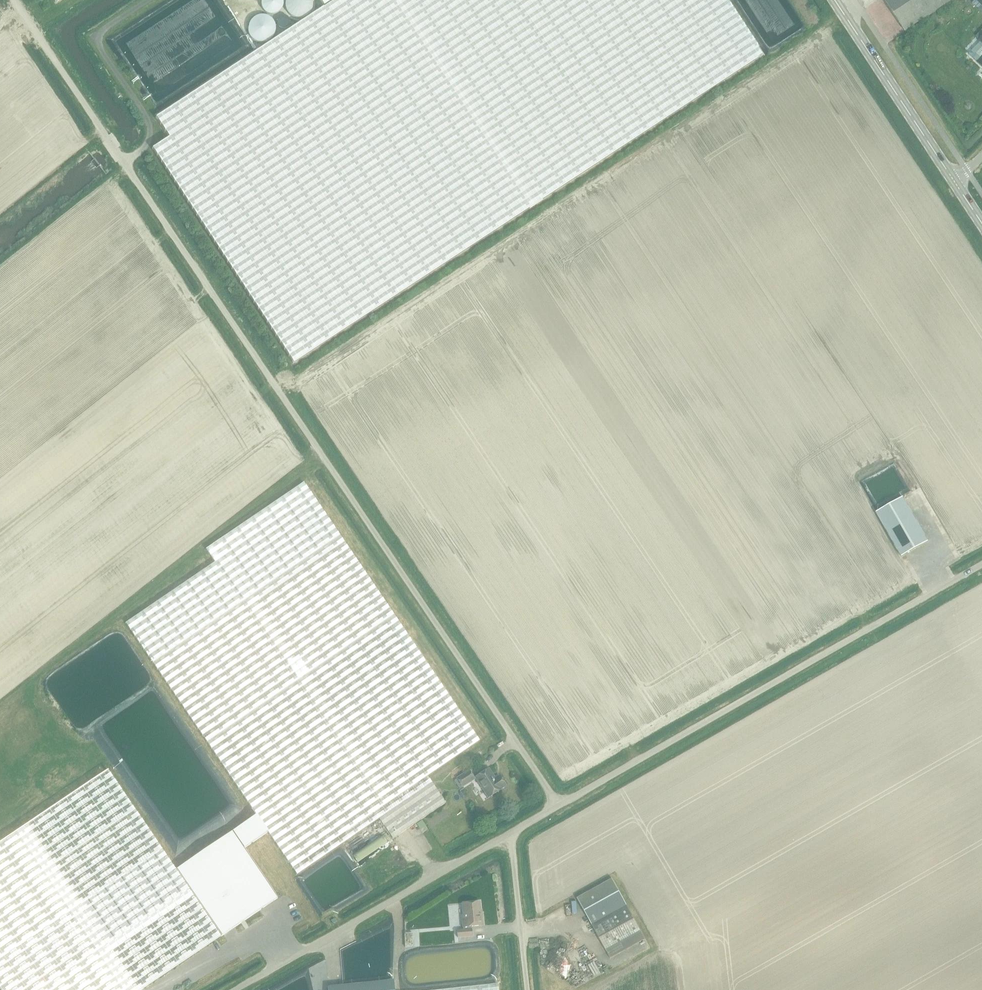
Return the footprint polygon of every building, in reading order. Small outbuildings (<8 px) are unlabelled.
[(323,7),(156,117),(169,137),(152,148),(154,151),(296,362),(763,55),(726,0),(319,0),(323,7)] [(953,0),(884,0),(905,32),(953,0)] [(969,54),(977,62),(981,67),(981,37),(979,40),(981,41),(969,54)] [(162,598),(125,623),(153,663),(256,815),(268,832),(297,875),(379,819),(392,839),(445,803),(427,777),(479,741),(339,536),(303,483),(246,521),(206,549),(215,562),(162,598)] [(876,512),(901,556),(928,541),(903,497),(876,512)] [(500,788),(505,785),(499,776),(494,779),(488,769),(475,777),(488,797),(501,789),(500,788)] [(0,842),(0,988),(1,989),(140,989),(221,936),(176,870),(175,869),(108,770),(96,777),(0,842)] [(462,786),(474,778),(469,771),(457,779),(462,786)] [(256,815),(176,870),(221,936),(277,898),(244,848),(268,832),(256,815)] [(650,947),(627,905),(612,879),(577,898),(615,966),(650,947)] [(456,930),(457,937),(472,936),(471,929),(470,926),(482,925),(482,917),(480,917),(479,902),(462,904),(463,915),(462,915),(463,930),(456,930)] [(393,980),(328,987),(328,989),(394,989),(393,980)]
